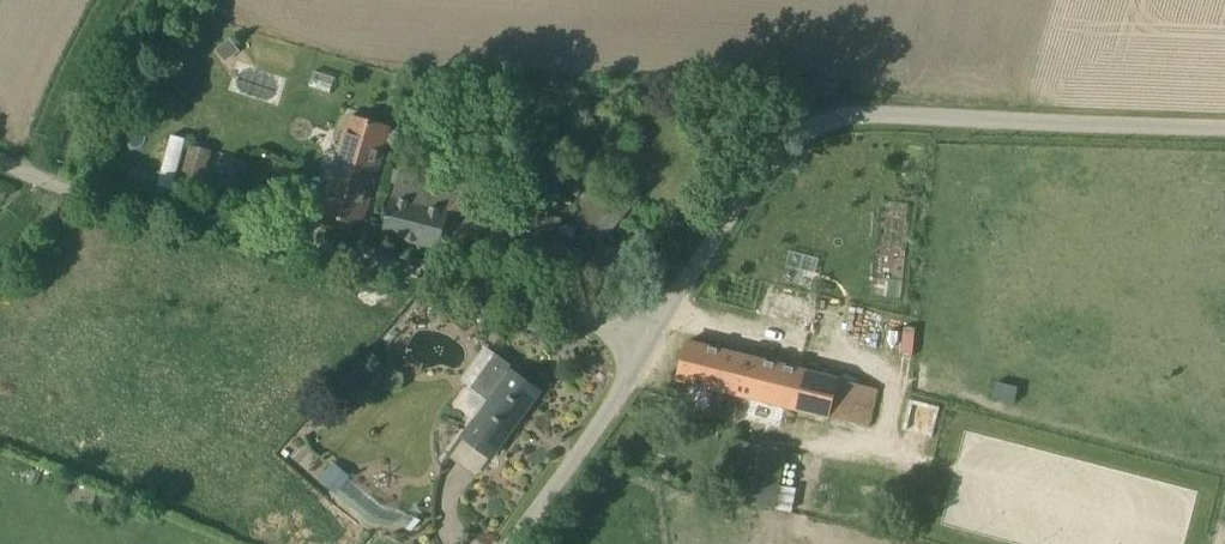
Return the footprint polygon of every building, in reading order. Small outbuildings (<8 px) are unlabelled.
[(389,129),(352,118),(323,213),(360,224),(389,129)] [(201,194),(207,172),(213,150),(190,144),(179,188),(201,194)] [(461,254),(478,183),(401,164),(396,198),(392,197),(383,234),(461,254)] [(242,181),(213,174),(208,196),(237,204),(242,181)] [(574,220),(599,243),(641,196),(616,174),(574,220)] [(633,253),(559,237),(562,221),(505,209),(493,262),(625,290),(633,253)] [(688,341),(678,379),(867,427),(876,389),(688,341)] [(511,371),(510,373),(508,371),(512,365),(496,354),(472,388),(490,401),(464,437),(492,457),(540,391),(511,371)] [(907,429),(935,431),(937,403),(909,401),(907,429)] [(804,454),(786,451),(738,442),(727,500),(753,505),(793,512),(804,454)] [(334,461),(319,479),(326,485),(330,488),(336,493),(340,488),(344,484),(349,477),(351,476),(339,466),(334,461)] [(676,534),(676,543),(692,543),(692,533),(676,534)]
